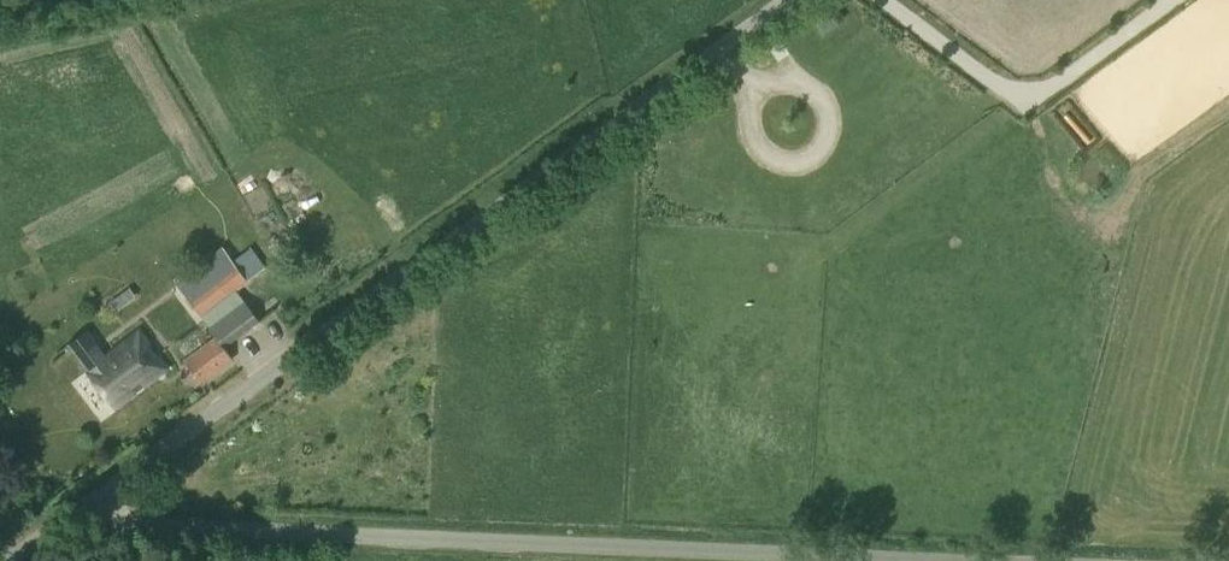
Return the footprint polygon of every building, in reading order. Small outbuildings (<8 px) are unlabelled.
[(836,6),(827,12),(836,24),(844,18),(836,6)] [(246,282),(231,263),(186,297),(185,297),(200,317),(236,290),(246,282)] [(215,337),(183,360),(185,362),(201,384),(232,360),(233,359),(232,358),(224,347),(259,321),(243,300),(207,326),(215,337)] [(147,342),(140,332),(106,356),(88,331),(70,345),(88,370),(87,371),(113,406),(166,367),(157,356),(155,357),(145,344),(147,342)]
